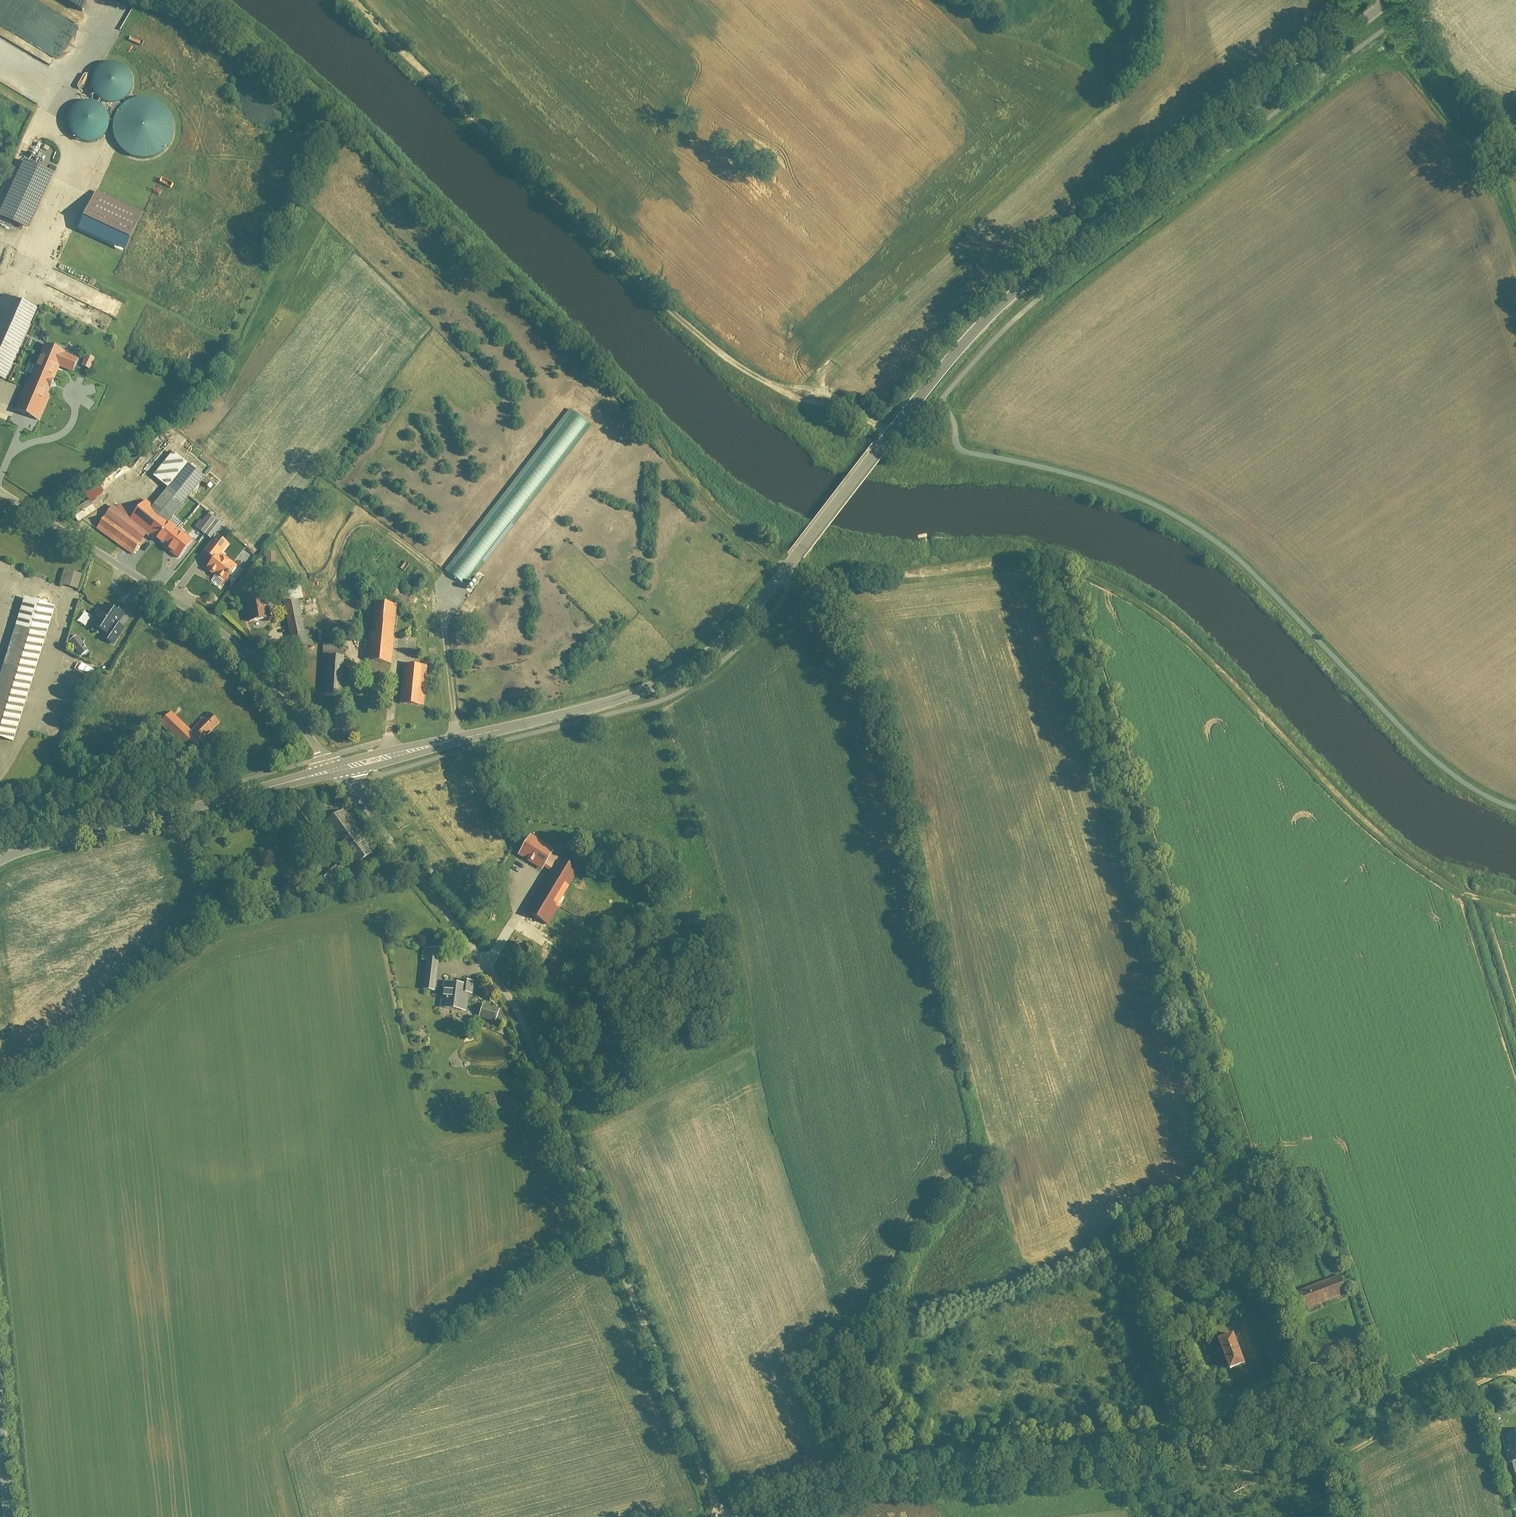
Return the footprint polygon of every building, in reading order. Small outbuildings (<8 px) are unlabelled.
[(86,79),(84,88),(86,97),(95,106),(111,109),(120,104),(125,98),(127,85),(123,74),(109,66),(98,68),(91,72),(86,79)] [(113,124),(113,143),(125,157),(138,162),(153,159),(165,150),(170,137),(169,123),(160,111),(147,104),(130,106),(119,114),(113,124)] [(65,117),(64,126),(66,136),(74,145),(90,147),(99,143),(104,137),(107,124),(102,113),(88,105),(77,106),(70,111),(65,117)] [(0,204),(0,219),(26,231),(51,177),(20,162),(0,204)] [(94,193),(75,232),(120,254),(139,214),(94,193)] [(2,384),(36,313),(2,297),(0,300),(0,383),(2,384)] [(97,345),(93,354),(100,357),(104,348),(97,345)] [(70,376),(76,361),(42,348),(16,413),(37,421),(57,370),(70,376)] [(81,369),(88,373),(93,363),(86,359),(81,369)] [(127,556),(144,534),(168,553),(181,536),(166,524),(201,479),(169,454),(150,479),(164,490),(148,510),(140,504),(127,521),(110,508),(93,530),(127,556)] [(97,507),(92,500),(69,515),(75,524),(93,512),(92,511),(97,507)] [(206,515),(194,530),(209,541),(221,526),(206,515)] [(210,562),(203,572),(224,586),(233,572),(217,561),(222,554),(209,545),(202,556),(210,562)] [(417,572),(411,581),(422,589),(428,580),(417,572)] [(298,584),(277,588),(291,652),(312,647),(298,584)] [(263,597),(241,600),(244,626),(266,623),(263,597)] [(10,746),(52,610),(22,600),(0,671),(0,743),(10,746)] [(370,605),(365,666),(390,668),(395,608),(370,605)] [(102,606),(87,625),(111,644),(126,624),(102,606)] [(340,661),(321,660),(319,696),(338,697),(340,661)] [(402,667),(398,707),(422,709),(425,669),(402,667)] [(190,733),(170,713),(162,722),(193,751),(201,743),(190,733)] [(190,733),(201,743),(217,725),(207,715),(190,733)] [(340,814),(322,827),(353,869),(371,855),(340,814)] [(584,927),(554,961),(566,971),(597,934),(602,937),(612,919),(566,893),(577,874),(529,842),(517,860),(546,878),(524,915),(545,927),(555,910),(584,927)] [(317,877),(327,886),(342,871),(333,861),(317,877)] [(434,994),(438,953),(422,952),(420,965),(425,965),(422,993),(434,994)] [(459,983),(459,986),(441,984),(437,1012),(464,1015),(466,998),(470,998),(472,984),(459,983)] [(481,1005),(476,1020),(492,1025),(497,1010),(481,1005)] [(446,1108),(451,1125),(495,1112),(490,1095),(446,1108)] [(1297,1295),(1304,1316),(1346,1302),(1339,1282),(1297,1295)] [(1231,1337),(1213,1343),(1224,1372),(1241,1366),(1231,1337)] [(1500,1438),(1515,1489),(1515,1433),(1500,1438)]
